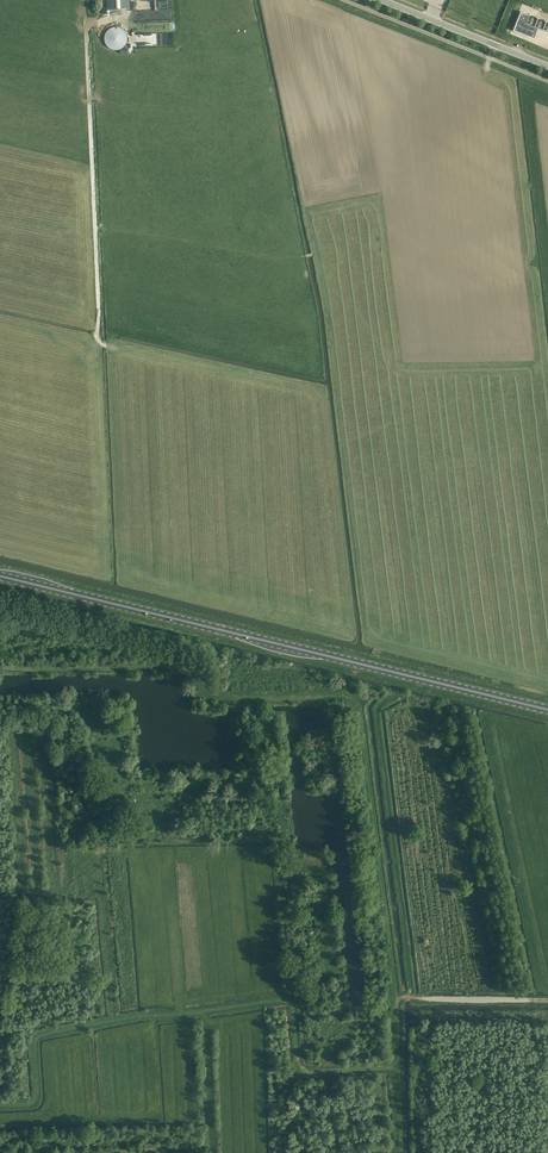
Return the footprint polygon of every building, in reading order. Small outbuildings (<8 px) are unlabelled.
[(107,9),(130,8),(130,0),(107,0),(107,9)] [(513,30),(534,38),(538,28),(547,32),(547,22),(547,21),(544,20),(539,18),(536,17),(531,15),(529,14),(529,15),(521,11),(513,30)] [(127,36),(127,35),(127,33),(126,31),(125,29),(124,27),(122,26),(120,25),(118,24),(115,24),(113,24),(110,25),(109,26),(107,27),(106,29),(105,31),(104,33),(104,35),(104,38),(104,40),(106,42),(107,43),(108,45),(111,46),(113,47),(115,47),(118,47),(120,46),(122,45),(124,44),(125,42),(126,40),(127,38),(127,36)]
